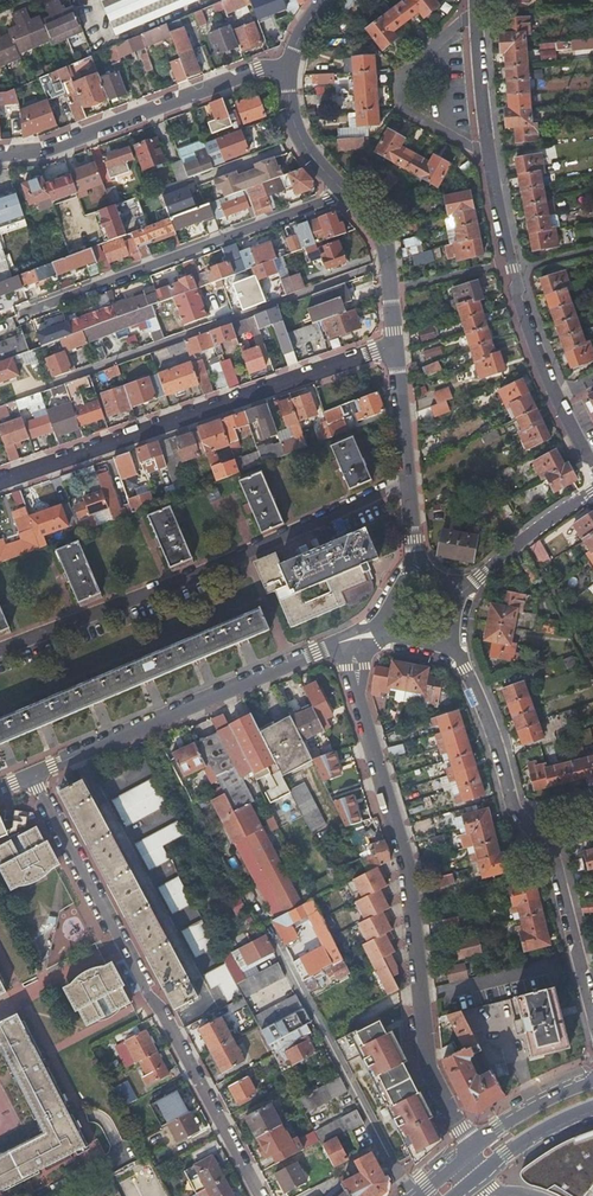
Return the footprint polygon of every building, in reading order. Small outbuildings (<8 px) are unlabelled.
[(83,31),(79,21),(74,7),(65,11),(60,0),(59,0),(46,6),(51,17),(43,21),(41,18),(32,21),(26,9),(13,15),(18,27),(9,31),(10,35),(2,40),(0,36),(0,65),(20,57),(18,53),(50,40),(52,44),(83,31)] [(116,34),(197,0),(102,0),(116,34)] [(250,1),(250,0),(224,0),(221,1),(223,7),(225,12),(239,6),(242,13),(248,11),(245,4),(250,1)] [(290,18),(292,19),(300,9),(298,4),(305,1),(306,0),(283,0),(290,18)] [(419,11),(419,10),(411,0),(404,0),(394,7),(405,21),(419,11)] [(419,10),(424,17),(439,6),(434,0),(411,0),(419,10)] [(214,11),(223,7),(221,1),(212,5),(214,11)] [(392,31),(405,21),(394,7),(381,18),(391,31),(392,31)] [(205,17),(203,9),(194,13),(196,17),(197,21),(205,17)] [(174,26),(196,17),(194,13),(172,22),(174,26)] [(231,14),(227,16),(229,22),(238,46),(240,51),(260,43),(251,18),(248,19),(248,20),(247,20),(248,23),(237,28),(231,14)] [(506,66),(527,64),(525,33),(530,32),(528,16),(507,18),(507,33),(500,34),(501,52),(505,51),(506,66)] [(397,37),(393,33),(392,31),(391,31),(381,18),(367,29),(382,49),(397,37)] [(217,54),(238,46),(229,22),(220,26),(221,30),(209,34),(217,54)] [(171,36),(170,32),(167,24),(141,35),(145,47),(171,36)] [(179,56),(192,51),(183,27),(170,32),(171,36),(179,56)] [(144,48),(140,36),(116,46),(121,57),(144,48)] [(240,51),(241,54),(261,46),(260,43),(240,51)] [(112,64),(121,60),(115,46),(106,50),(112,64)] [(182,63),(188,78),(201,73),(192,51),(179,56),(180,59),(182,63)] [(353,71),(374,70),(373,56),(352,57),(353,71)] [(149,77),(156,74),(154,71),(150,59),(143,61),(149,77)] [(181,84),(188,81),(188,78),(182,63),(172,67),(179,84),(181,84)] [(528,78),(527,64),(506,66),(507,80),(528,78)] [(74,85),(67,66),(40,78),(48,100),(66,93),(77,123),(87,119),(83,108),(83,107),(74,85)] [(378,124),(374,70),(353,71),(357,125),(378,124)] [(329,72),(311,72),(311,82),(329,82),(329,72)] [(107,98),(108,100),(111,100),(112,103),(120,100),(118,96),(125,94),(117,73),(100,80),(107,98)] [(100,80),(98,75),(74,85),(83,107),(83,108),(91,105),(92,108),(101,105),(99,101),(107,98),(100,80)] [(530,108),(528,78),(507,80),(509,108),(509,109),(530,108)] [(15,89),(8,92),(0,92),(0,104),(15,103),(16,105),(13,106),(15,114),(17,114),(17,118),(21,118),(20,113),(20,108),(15,89)] [(265,116),(257,96),(236,104),(244,124),(265,116)] [(210,134),(232,126),(228,114),(222,99),(209,104),(215,121),(206,124),(210,134)] [(57,125),(48,100),(43,102),(37,104),(37,106),(20,113),(21,118),(23,137),(33,133),(34,134),(57,125)] [(532,125),(530,108),(509,109),(509,108),(505,108),(507,127),(515,126),(532,126),(532,125)] [(235,133),(240,131),(242,130),(235,111),(228,114),(232,126),(235,133)] [(555,130),(569,129),(568,121),(554,122),(555,130)] [(537,125),(532,125),(532,126),(515,126),(516,141),(538,139),(537,125)] [(248,152),(240,131),(235,133),(229,135),(204,144),(205,146),(212,165),(248,152)] [(400,146),(400,147),(404,140),(388,131),(375,153),(391,162),(400,146)] [(364,135),(337,138),(338,149),(365,146),(365,145),(369,144),(368,136),(364,136),(364,135)] [(156,138),(135,147),(143,170),(165,162),(156,138)] [(202,140),(177,149),(181,161),(183,167),(196,161),(192,151),(205,146),(204,144),(202,140)] [(187,178),(213,169),(212,165),(205,146),(192,151),(196,161),(183,167),(187,178)] [(415,155),(400,147),(400,146),(391,162),(406,169),(415,155)] [(129,147),(103,157),(111,177),(130,170),(126,161),(133,158),(129,147)] [(515,158),(524,204),(545,199),(542,186),(540,172),(544,171),(541,153),(515,158)] [(415,155),(406,169),(420,177),(428,163),(415,155)] [(428,163),(420,177),(437,186),(449,164),(433,155),(428,163)] [(259,177),(261,185),(284,176),(280,166),(278,167),(275,157),(256,164),(258,169),(261,177),(259,177)] [(187,178),(183,167),(181,161),(172,165),(178,182),(187,178)] [(89,189),(103,184),(95,163),(70,172),(71,175),(78,194),(79,198),(91,194),(89,189)] [(247,173),(237,177),(240,185),(242,184),(245,191),(246,190),(253,188),(261,185),(259,177),(261,177),(258,169),(247,173)] [(314,181),(303,169),(246,190),(256,217),(277,209),(271,195),(293,186),(297,195),(311,189),(314,181)] [(222,189),(226,198),(245,191),(242,184),(240,185),(237,177),(235,172),(214,180),(218,191),(222,189)] [(390,174),(380,189),(388,194),(399,179),(390,174)] [(45,184),(52,203),(78,194),(71,175),(45,184)] [(45,184),(43,178),(24,185),(25,190),(22,191),(25,201),(29,200),(33,211),(52,204),(52,203),(45,184)] [(114,187),(105,191),(111,207),(115,206),(121,204),(114,187)] [(162,197),(170,219),(171,219),(197,209),(192,197),(189,188),(162,197)] [(16,190),(0,196),(0,228),(25,220),(23,214),(20,203),(16,190)] [(245,191),(223,199),(210,204),(214,216),(215,218),(216,220),(248,208),(249,208),(253,218),(256,217),(246,190),(245,191)] [(447,214),(451,213),(473,209),(469,192),(444,197),(447,214)] [(401,204),(415,201),(413,194),(400,196),(401,204)] [(554,213),(552,198),(549,199),(545,199),(524,204),(526,218),(547,214),(551,213),(554,213)] [(25,201),(20,203),(23,214),(33,211),(29,200),(25,201)] [(214,216),(210,204),(197,209),(171,219),(175,231),(214,216)] [(111,207),(97,213),(108,243),(126,236),(115,206),(111,207)] [(451,213),(455,228),(475,223),(473,209),(451,213)] [(416,219),(415,210),(398,213),(400,222),(416,219)] [(334,213),(308,223),(314,237),(324,233),(327,240),(345,233),(341,223),(338,224),(334,213)] [(526,218),(529,232),(550,228),(547,214),(526,218)] [(216,220),(215,218),(205,223),(209,235),(220,231),(216,220)] [(142,261),(152,257),(146,243),(168,235),(175,232),(175,231),(171,219),(170,219),(131,234),(133,239),(142,261)] [(27,227),(25,220),(0,228),(0,236),(27,227)] [(314,237),(308,223),(294,228),(297,236),(302,249),(316,244),(314,237)] [(458,241),(478,236),(475,223),(455,228),(458,241)] [(558,244),(555,228),(554,227),(550,228),(529,232),(532,250),(558,244)] [(180,246),(175,232),(168,235),(172,249),(180,246)] [(302,249),(297,236),(286,240),(291,253),(301,250),(302,249)] [(481,254),(478,236),(458,241),(453,242),(456,257),(457,259),(481,254)] [(142,261),(136,246),(133,239),(127,242),(131,254),(129,255),(123,238),(102,246),(109,264),(128,257),(131,265),(142,261)] [(13,279),(0,239),(0,284),(13,279)] [(239,253),(246,270),(253,268),(273,260),(276,259),(270,241),(239,253)] [(302,249),(301,250),(306,263),(323,257),(328,268),(348,260),(344,250),(341,251),(338,242),(325,247),(322,242),(316,244),(302,249)] [(207,271),(211,283),(221,280),(233,275),(246,270),(239,253),(236,244),(222,249),(225,257),(222,258),(225,264),(207,271)] [(102,246),(102,245),(92,249),(96,260),(97,263),(102,276),(112,272),(109,264),(102,246)] [(405,251),(406,256),(432,248),(432,246),(405,251)] [(432,248),(406,256),(408,263),(434,258),(432,248)] [(96,260),(92,249),(79,254),(52,264),(56,274),(56,275),(86,264),(87,267),(97,263),(96,260)] [(273,260),(278,273),(284,291),(286,295),(305,288),(300,273),(289,278),(281,257),(276,259),(273,260)] [(258,281),(278,273),(273,260),(253,268),(256,275),(232,284),(242,311),(266,302),(258,281)] [(154,288),(159,303),(173,298),(198,288),(203,286),(193,261),(183,264),(188,278),(178,281),(179,284),(168,288),(165,280),(152,285),(154,288)] [(56,274),(52,264),(45,267),(20,276),(24,289),(25,292),(36,288),(34,283),(56,274)] [(570,288),(569,286),(564,271),(539,280),(545,297),(546,297),(565,290),(570,288)] [(24,289),(20,276),(13,279),(0,284),(0,298),(24,289)] [(452,290),(461,320),(462,321),(481,315),(481,314),(477,301),(483,299),(477,282),(452,290)] [(222,283),(212,286),(216,299),(207,301),(213,320),(232,314),(222,283)] [(307,310),(313,325),(318,323),(324,321),(346,313),(343,305),(352,302),(345,283),(312,295),(316,306),(307,310)] [(111,291),(106,293),(110,305),(115,319),(151,306),(159,303),(154,288),(144,292),(145,294),(139,297),(116,305),(111,291)] [(201,296),(198,288),(173,298),(183,325),(206,317),(199,297),(201,296)] [(546,297),(545,297),(550,310),(551,310),(570,303),(565,290),(546,297)] [(585,341),(570,303),(551,310),(550,310),(565,348),(585,341)] [(72,333),(72,336),(83,332),(115,319),(110,305),(89,313),(88,310),(84,312),(86,316),(68,323),(68,325),(72,333)] [(115,319),(83,332),(87,343),(130,327),(146,320),(149,329),(154,343),(164,340),(151,306),(115,319)] [(278,308),(254,317),(256,322),(258,329),(274,324),(289,365),(297,361),(292,348),(287,333),(278,308)] [(355,310),(346,313),(324,321),(331,338),(360,328),(355,310)] [(462,321),(465,334),(466,335),(486,328),(481,315),(462,321)] [(237,323),(232,324),(234,330),(256,322),(254,317),(237,323)] [(146,320),(130,327),(131,330),(144,325),(145,330),(149,329),(146,320)] [(36,334),(41,347),(58,341),(72,336),(72,333),(68,325),(68,323),(36,334)] [(313,325),(287,333),(292,348),(322,337),(318,323),(313,325)] [(232,324),(209,332),(214,346),(218,359),(228,387),(229,389),(238,386),(229,359),(224,361),(221,351),(222,351),(219,343),(230,339),(233,347),(239,344),(234,330),(232,324)] [(490,342),(486,328),(466,335),(470,348),(490,342)] [(420,333),(422,340),(436,336),(434,329),(420,333)] [(0,342),(0,363),(9,359),(21,355),(29,352),(22,331),(17,333),(18,337),(15,338),(17,345),(5,349),(2,341),(0,342)] [(58,354),(45,359),(53,378),(71,372),(63,352),(87,343),(83,332),(72,336),(58,341),(62,349),(57,351),(58,354)] [(209,332),(184,342),(188,354),(214,346),(209,332)] [(17,345),(15,338),(14,337),(2,341),(5,349),(17,345)] [(589,340),(589,339),(585,341),(565,348),(572,367),(592,359),(592,349),(589,340)] [(490,342),(470,348),(474,361),(494,355),(490,342)] [(422,349),(425,359),(443,354),(440,344),(422,349)] [(265,367),(259,348),(242,354),(248,373),(265,367)] [(474,361),(474,362),(479,378),(504,370),(498,353),(494,355),(474,361)] [(151,354),(117,366),(120,373),(153,361),(151,354)] [(0,364),(0,384),(19,377),(12,359),(0,364)] [(214,376),(219,390),(228,387),(218,359),(210,362),(215,376),(214,376)] [(198,384),(203,396),(213,392),(201,360),(191,364),(198,384)] [(191,362),(158,373),(166,396),(198,384),(191,364),(191,362)] [(423,368),(427,377),(442,371),(438,362),(423,368)] [(117,366),(104,370),(107,379),(120,375),(120,373),(117,366)] [(166,396),(158,373),(149,377),(157,399),(166,396)] [(93,384),(90,375),(64,384),(68,394),(79,390),(81,392),(85,391),(83,387),(93,384)] [(149,377),(124,385),(132,408),(157,399),(149,377)] [(498,390),(506,408),(510,406),(529,397),(521,380),(498,390)] [(132,408),(124,385),(100,394),(108,417),(132,409),(132,408)] [(433,395),(437,405),(451,399),(447,390),(433,395)] [(40,393),(18,401),(16,402),(20,411),(44,402),(40,393)] [(384,411),(377,393),(364,397),(354,401),(358,413),(354,415),(357,422),(384,411)] [(73,409),(68,394),(59,398),(63,410),(64,413),(57,416),(58,418),(54,419),(56,423),(52,425),(56,438),(76,430),(80,429),(79,427),(76,416),(73,409)] [(291,401),(298,422),(316,415),(308,395),(291,401)] [(535,410),(529,397),(510,406),(516,419),(535,410)] [(104,415),(98,400),(73,409),(76,416),(79,427),(92,422),(91,419),(104,415)] [(281,444),(285,456),(308,448),(298,422),(297,422),(289,400),(279,403),(287,429),(291,427),(295,438),(281,444)] [(445,402),(430,408),(433,417),(448,412),(445,402)] [(265,439),(271,436),(277,434),(267,404),(244,412),(249,425),(259,421),(265,439)] [(332,438),(348,432),(340,412),(345,410),(343,405),(323,413),(327,424),(332,438)] [(506,408),(500,410),(502,415),(456,436),(460,445),(516,419),(510,406),(506,408)] [(48,415),(51,424),(52,425),(56,423),(54,419),(58,418),(57,416),(64,413),(63,410),(48,415)] [(535,410),(516,419),(522,431),(541,422),(535,410)] [(244,412),(221,420),(229,444),(238,440),(234,429),(249,425),(244,412)] [(52,430),(47,416),(27,423),(33,439),(42,436),(41,434),(52,430)] [(210,467),(216,482),(239,474),(237,467),(235,462),(227,465),(225,462),(218,465),(213,451),(229,445),(229,444),(221,420),(198,429),(199,433),(206,453),(210,467)] [(522,431),(518,433),(526,449),(549,438),(541,422),(522,431)] [(0,433),(5,447),(10,463),(21,459),(15,444),(30,439),(24,424),(0,433)] [(324,441),(332,438),(327,424),(319,427),(324,441)] [(200,470),(210,467),(206,453),(199,433),(198,429),(190,431),(191,435),(176,440),(175,440),(182,461),(196,456),(200,470)] [(174,437),(176,440),(191,435),(190,431),(174,437)] [(274,446),(281,444),(277,434),(271,436),(274,446)] [(349,490),(371,480),(351,434),(329,443),(336,459),(330,461),(334,471),(340,468),(349,490)] [(255,461),(260,459),(252,436),(248,438),(249,440),(244,443),(249,457),(253,456),(255,461)] [(172,438),(187,483),(189,482),(182,461),(175,440),(174,437),(172,438)] [(182,485),(187,483),(172,438),(167,439),(182,485)] [(166,466),(177,498),(191,492),(187,483),(182,485),(167,439),(158,442),(162,454),(163,458),(166,466)] [(144,475),(166,466),(163,458),(162,454),(158,442),(136,450),(144,475)] [(541,478),(545,476),(564,466),(563,465),(555,450),(533,462),(541,478)] [(131,452),(113,458),(120,479),(133,474),(131,469),(137,466),(131,452)] [(237,467),(239,474),(249,470),(247,463),(237,467)] [(576,479),(567,463),(563,465),(564,466),(545,476),(553,491),(576,479)] [(514,473),(510,465),(496,473),(500,481),(514,473)] [(252,513),(261,535),(283,526),(260,470),(238,479),(248,504),(242,506),(246,516),(252,513)] [(97,476),(113,522),(123,518),(107,473),(97,476)] [(217,490),(205,495),(209,504),(221,500),(217,490)] [(127,501),(132,515),(155,506),(150,492),(127,501)] [(492,503),(502,519),(512,514),(502,497),(492,503)] [(88,516),(86,508),(84,502),(73,506),(77,519),(88,516)] [(92,506),(86,508),(88,516),(89,517),(105,510),(103,503),(98,504),(92,506)] [(51,510),(59,531),(76,525),(69,504),(51,510)] [(35,536),(34,530),(29,518),(26,509),(13,514),(23,541),(35,536)] [(179,530),(170,509),(148,518),(172,574),(194,565),(183,539),(189,537),(185,527),(179,530)] [(35,536),(40,549),(48,547),(44,536),(59,531),(51,510),(29,518),(34,530),(35,536)] [(592,550),(592,512),(573,525),(590,551),(591,551),(592,550)] [(77,525),(80,534),(96,528),(93,519),(77,525)] [(275,592),(291,629),(346,606),(348,610),(362,604),(368,601),(370,599),(372,597),(374,594),(374,589),(374,585),(373,582),(365,565),(378,559),(365,529),(279,566),(275,557),(257,565),(269,594),(275,592)] [(437,555),(455,559),(460,534),(441,531),(437,555)] [(460,534),(455,559),(472,562),(476,537),(460,534)] [(19,557),(40,549),(35,536),(23,541),(5,547),(0,549),(0,565),(19,557)] [(79,543),(57,552),(80,609),(103,599),(92,574),(98,571),(94,562),(88,564),(79,543)] [(543,547),(534,552),(541,565),(550,560),(543,547)] [(538,579),(531,566),(524,570),(531,583),(538,579)] [(485,640),(493,641),(510,645),(510,644),(516,610),(521,611),(522,603),(527,603),(528,596),(509,592),(508,591),(503,590),(500,606),(491,605),(485,640)] [(11,634),(0,609),(6,606),(2,597),(0,598),(0,639),(11,634)] [(572,620),(581,634),(592,626),(592,606),(572,620)] [(269,631),(259,609),(235,619),(232,613),(223,617),(226,623),(192,638),(189,632),(180,636),(182,642),(140,660),(137,653),(128,657),(131,664),(88,682),(85,676),(76,679),(79,686),(37,704),(34,698),(25,702),(27,708),(0,719),(0,745),(269,631)] [(536,617),(533,629),(556,633),(558,622),(536,617)] [(493,641),(493,643),(491,656),(516,660),(517,654),(513,653),(515,645),(510,644),(510,645),(493,641)] [(406,690),(410,665),(392,662),(390,671),(391,671),(388,687),(389,687),(406,690)] [(420,698),(421,698),(422,693),(426,676),(427,668),(410,665),(406,690),(421,693),(420,698)] [(391,671),(390,671),(389,671),(375,668),(374,673),(375,674),(371,694),(378,695),(379,691),(388,692),(389,687),(388,687),(391,671)] [(441,680),(428,677),(426,676),(422,693),(421,698),(429,700),(428,704),(436,705),(441,680)] [(314,680),(301,686),(311,706),(317,716),(323,728),(328,725),(324,716),(323,713),(329,710),(314,680)] [(508,704),(527,697),(522,682),(517,684),(516,682),(511,684),(512,686),(503,690),(508,704)] [(508,704),(523,745),(531,741),(532,744),(538,742),(537,739),(542,737),(527,697),(508,704)] [(311,706),(291,718),(303,741),(323,729),(323,728),(317,716),(311,706)] [(452,767),(446,769),(450,780),(456,779),(461,794),(455,796),(457,802),(483,795),(458,711),(431,719),(433,725),(439,723),(444,739),(438,741),(441,753),(448,751),(452,767)] [(564,712),(549,717),(551,724),(566,719),(564,712)] [(217,732),(194,744),(206,767),(210,765),(226,795),(287,913),(302,905),(242,791),(243,791),(231,769),(235,767),(242,778),(252,772),(229,726),(223,714),(212,720),(217,732)] [(250,715),(229,726),(252,772),(253,774),(275,763),(259,732),(250,715)] [(290,717),(259,732),(275,763),(280,772),(281,776),(313,761),(312,759),(303,741),(291,718),(290,717)] [(390,755),(404,752),(403,743),(388,746),(390,755)] [(206,767),(194,744),(172,754),(184,778),(206,767)] [(337,751),(334,752),(341,775),(344,774),(337,751)] [(334,752),(312,759),(313,761),(322,780),(341,775),(334,752)] [(592,774),(592,757),(546,768),(545,764),(536,766),(535,762),(528,764),(532,783),(531,783),(533,789),(534,788),(534,789),(592,774)] [(169,804),(155,776),(111,800),(126,827),(169,804)] [(82,780),(59,793),(175,1009),(198,996),(82,780)] [(304,783),(289,790),(310,833),(326,825),(304,783)] [(193,785),(185,790),(187,793),(191,801),(199,796),(193,785)] [(442,792),(428,797),(431,805),(444,801),(442,792)] [(287,913),(226,795),(214,801),(223,818),(222,818),(275,920),(287,913)] [(352,795),(333,802),(338,812),(345,826),(360,822),(352,795)] [(363,821),(355,795),(352,795),(360,822),(362,821),(363,821)] [(467,833),(491,827),(487,809),(463,815),(467,832),(464,833),(465,833),(467,833)] [(29,816),(16,815),(15,826),(28,827),(29,816)] [(279,829),(273,817),(267,820),(272,831),(279,829)] [(163,847),(185,834),(178,820),(135,843),(149,871),(170,859),(163,847)] [(356,849),(370,844),(364,821),(363,821),(362,821),(360,822),(345,826),(356,849)] [(0,846),(0,861),(2,865),(0,867),(13,890),(57,867),(61,864),(49,841),(46,842),(37,826),(0,846)] [(475,846),(495,841),(491,827),(467,833),(465,833),(466,839),(473,838),(475,846)] [(427,837),(429,845),(445,842),(443,834),(427,837)] [(368,860),(363,863),(368,872),(381,865),(391,861),(384,839),(373,843),(376,854),(367,859),(368,860)] [(498,853),(495,841),(475,846),(476,853),(470,855),(472,861),(478,860),(483,876),(507,870),(503,852),(498,853)] [(585,852),(589,868),(592,867),(592,850),(585,852)] [(354,901),(383,887),(387,886),(383,878),(381,875),(385,873),(381,865),(368,872),(345,883),(351,895),(358,891),(361,898),(354,901)] [(331,872),(306,886),(312,900),(334,888),(338,887),(331,872)] [(453,873),(434,878),(437,888),(455,883),(453,873)] [(193,902),(188,893),(179,876),(158,887),(171,913),(193,902)] [(522,926),(516,927),(518,934),(520,933),(524,950),(549,944),(533,882),(509,888),(513,905),(510,906),(512,911),(519,910),(522,926)] [(366,942),(363,944),(370,958),(390,949),(392,948),(388,941),(393,938),(389,931),(391,931),(387,922),(386,919),(389,917),(385,910),(389,908),(385,900),(384,897),(387,895),(383,888),(387,886),(383,887),(354,901),(364,920),(357,923),(366,942)] [(287,913),(275,920),(272,921),(284,945),(296,938),(296,936),(290,925),(308,916),(315,928),(314,929),(324,948),(333,966),(344,961),(312,900),(302,905),(287,913)] [(580,903),(582,912),(592,912),(592,902),(580,903)] [(216,947),(201,919),(181,929),(195,957),(216,947)] [(265,935),(231,953),(240,971),(246,968),(274,953),(265,935)] [(481,952),(476,936),(453,943),(458,958),(481,952)] [(370,958),(363,944),(361,944),(387,995),(388,995),(388,993),(385,988),(378,974),(370,958)] [(332,966),(333,966),(324,948),(307,956),(311,965),(308,967),(312,976),(320,972),(323,971),(322,969),(331,965),(332,966)] [(394,952),(392,948),(390,949),(370,958),(378,974),(385,988),(388,993),(397,988),(391,977),(397,975),(396,966),(390,954),(394,952)] [(231,953),(222,958),(225,963),(231,975),(240,971),(231,953)] [(279,962),(280,962),(274,953),(246,968),(251,977),(279,962)] [(311,965),(307,956),(294,963),(303,981),(312,976),(308,967),(311,965)] [(79,1009),(88,1025),(132,1002),(123,986),(126,985),(113,961),(108,963),(64,987),(77,1011),(79,1009)] [(367,1007),(344,961),(333,966),(332,966),(323,971),(325,975),(334,970),(352,1006),(358,1003),(362,1010),(367,1007)] [(286,977),(279,962),(251,977),(236,985),(241,994),(243,997),(244,998),(286,977)] [(231,975),(225,963),(204,974),(211,987),(219,983),(228,1001),(241,994),(236,985),(231,975)] [(450,981),(467,977),(464,963),(447,968),(450,981)] [(236,985),(251,977),(246,968),(240,971),(231,975),(236,985)] [(8,991),(4,983),(6,982),(0,970),(0,995),(8,991)] [(312,976),(303,981),(309,991),(324,983),(321,976),(322,975),(320,972),(312,976)] [(568,1047),(553,987),(516,996),(521,1018),(513,1020),(517,1033),(525,1032),(531,1056),(568,1047)] [(296,996),(254,1017),(268,1044),(288,1035),(288,1034),(311,1023),(304,1009),(303,1009),(296,996)] [(251,1012),(244,998),(243,997),(235,1001),(243,1016),(251,1012)] [(473,1034),(461,1011),(438,1017),(439,1023),(448,1018),(465,1048),(466,1050),(471,1047),(474,1053),(481,1049),(473,1034)] [(9,1066),(13,1065),(16,1071),(18,1075),(21,1081),(18,1082),(24,1095),(27,1093),(30,1099),(27,1100),(33,1113),(37,1111),(40,1117),(47,1132),(33,1139),(27,1142),(25,1139),(13,1146),(15,1149),(8,1152),(7,1149),(0,1152),(0,1194),(3,1192),(2,1189),(6,1187),(7,1189),(42,1171),(40,1169),(46,1166),(48,1169),(74,1156),(72,1152),(77,1150),(79,1153),(91,1147),(74,1113),(71,1114),(65,1102),(67,1100),(50,1066),(47,1067),(41,1055),(43,1054),(26,1020),(23,1021),(19,1012),(0,1022),(0,1048),(3,1046),(6,1052),(3,1054),(9,1066)] [(198,1028),(210,1051),(232,1039),(220,1017),(198,1028)] [(411,1155),(427,1146),(442,1139),(404,1062),(389,1032),(381,1017),(335,1041),(346,1062),(359,1055),(386,1107),(380,1111),(384,1117),(390,1114),(411,1155)] [(139,1030),(137,1025),(122,1033),(124,1038),(139,1030)] [(318,1046),(306,1025),(288,1034),(288,1035),(290,1041),(306,1033),(313,1048),(318,1046)] [(144,1027),(139,1030),(124,1038),(137,1062),(140,1060),(156,1051),(144,1027)] [(393,1030),(389,1032),(404,1062),(408,1060),(393,1030)] [(490,1067),(495,1076),(507,1073),(502,1050),(491,1044),(483,1031),(473,1034),(481,1049),(490,1067)] [(313,1048),(306,1033),(290,1041),(288,1035),(268,1044),(274,1054),(278,1061),(282,1070),(316,1053),(313,1048)] [(232,1039),(210,1051),(222,1073),(244,1062),(232,1039)] [(441,1047),(443,1059),(458,1051),(453,1041),(441,1047)] [(480,1109),(504,1094),(495,1076),(490,1067),(488,1069),(489,1072),(480,1077),(475,1073),(469,1061),(469,1056),(474,1053),(471,1047),(466,1050),(465,1048),(458,1051),(443,1059),(445,1066),(465,1106),(480,1109)] [(168,1073),(156,1051),(140,1060),(147,1073),(143,1076),(148,1084),(168,1073)] [(274,1054),(259,1062),(263,1069),(278,1061),(274,1054)] [(347,1091),(339,1077),(297,1099),(304,1113),(347,1091)] [(255,1093),(247,1078),(230,1087),(237,1102),(255,1093)] [(127,1080),(114,1087),(124,1105),(137,1099),(127,1080)] [(170,1121),(189,1111),(177,1090),(158,1100),(170,1121)] [(246,1118),(256,1137),(275,1127),(280,1124),(271,1105),(246,1118)] [(336,1138),(364,1123),(357,1109),(315,1132),(319,1140),(322,1145),(336,1138)] [(170,1121),(167,1122),(177,1140),(198,1129),(189,1111),(170,1121)] [(275,1127),(256,1137),(265,1154),(283,1144),(275,1127)] [(577,1136),(563,1142),(538,1158),(523,1168),(522,1170),(521,1172),(521,1173),(521,1175),(521,1177),(522,1179),(523,1181),(525,1183),(526,1184),(528,1185),(531,1185),(536,1186),(540,1188),(546,1190),(558,1182),(560,1184),(573,1194),(575,1195),(592,1195),(592,1130),(577,1136)] [(315,1132),(314,1131),(299,1139),(304,1149),(319,1140),(315,1132)] [(347,1159),(336,1138),(322,1145),(333,1166),(347,1159)] [(427,1146),(411,1155),(416,1164),(430,1152),(427,1146)] [(385,1191),(386,1184),(369,1154),(354,1161),(361,1175),(346,1182),(343,1184),(347,1191),(349,1195),(379,1195),(385,1191)] [(212,1155),(185,1170),(197,1193),(199,1192),(207,1187),(225,1178),(212,1155)] [(306,1182),(296,1162),(275,1173),(285,1193),(306,1182)] [(207,1187),(199,1192),(201,1195),(234,1195),(225,1178),(207,1187)]
